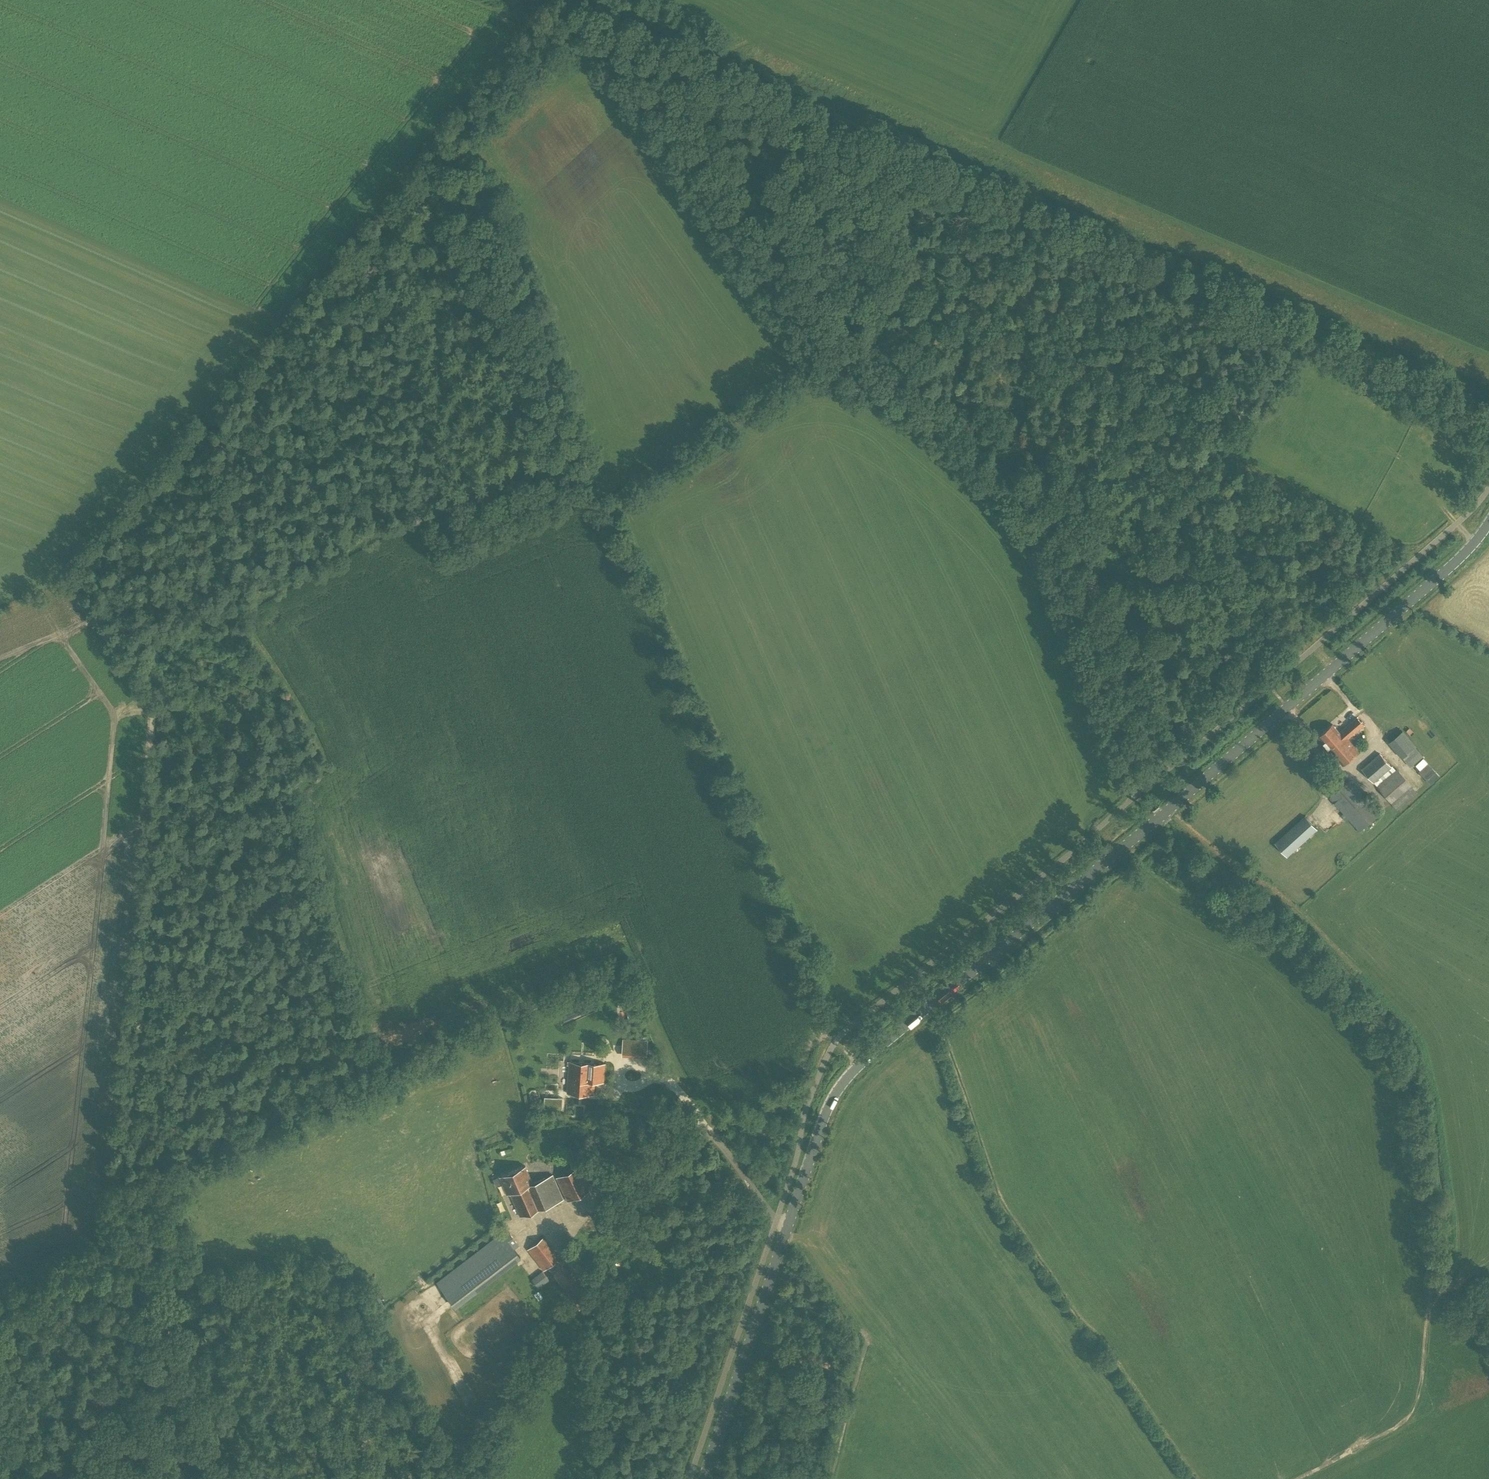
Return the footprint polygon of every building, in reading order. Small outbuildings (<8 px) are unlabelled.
[(1318,736),(1343,764),(1359,751),(1348,738),(1363,724),(1357,717),(1340,732),(1333,724),(1318,736)] [(1403,729),(1389,741),(1410,767),(1424,755),(1403,729)] [(1417,792),(1396,768),(1396,769),(1392,766),(1391,766),(1379,753),(1362,768),(1397,809),(1417,792)] [(1329,798),(1360,831),(1380,813),(1350,779),(1329,798)] [(1305,815),(1274,843),(1287,856),(1317,829),(1305,815)] [(648,1041),(623,1039),(622,1057),(647,1058),(648,1041)] [(596,1082),(604,1082),(605,1063),(570,1061),(567,1092),(595,1094),(596,1082)] [(581,1164),(556,1177),(568,1201),(592,1189),(581,1164)] [(503,1183),(507,1194),(510,1192),(520,1216),(564,1199),(553,1173),(533,1181),(526,1165),(493,1179),(496,1186),(503,1183)] [(506,1227),(436,1281),(455,1308),(522,1257),(514,1247),(519,1244),(506,1227)] [(543,1237),(527,1249),(543,1270),(548,1267),(573,1301),(579,1309),(591,1301),(543,1237)] [(549,1279),(542,1271),(532,1279),(538,1287),(549,1279)]
